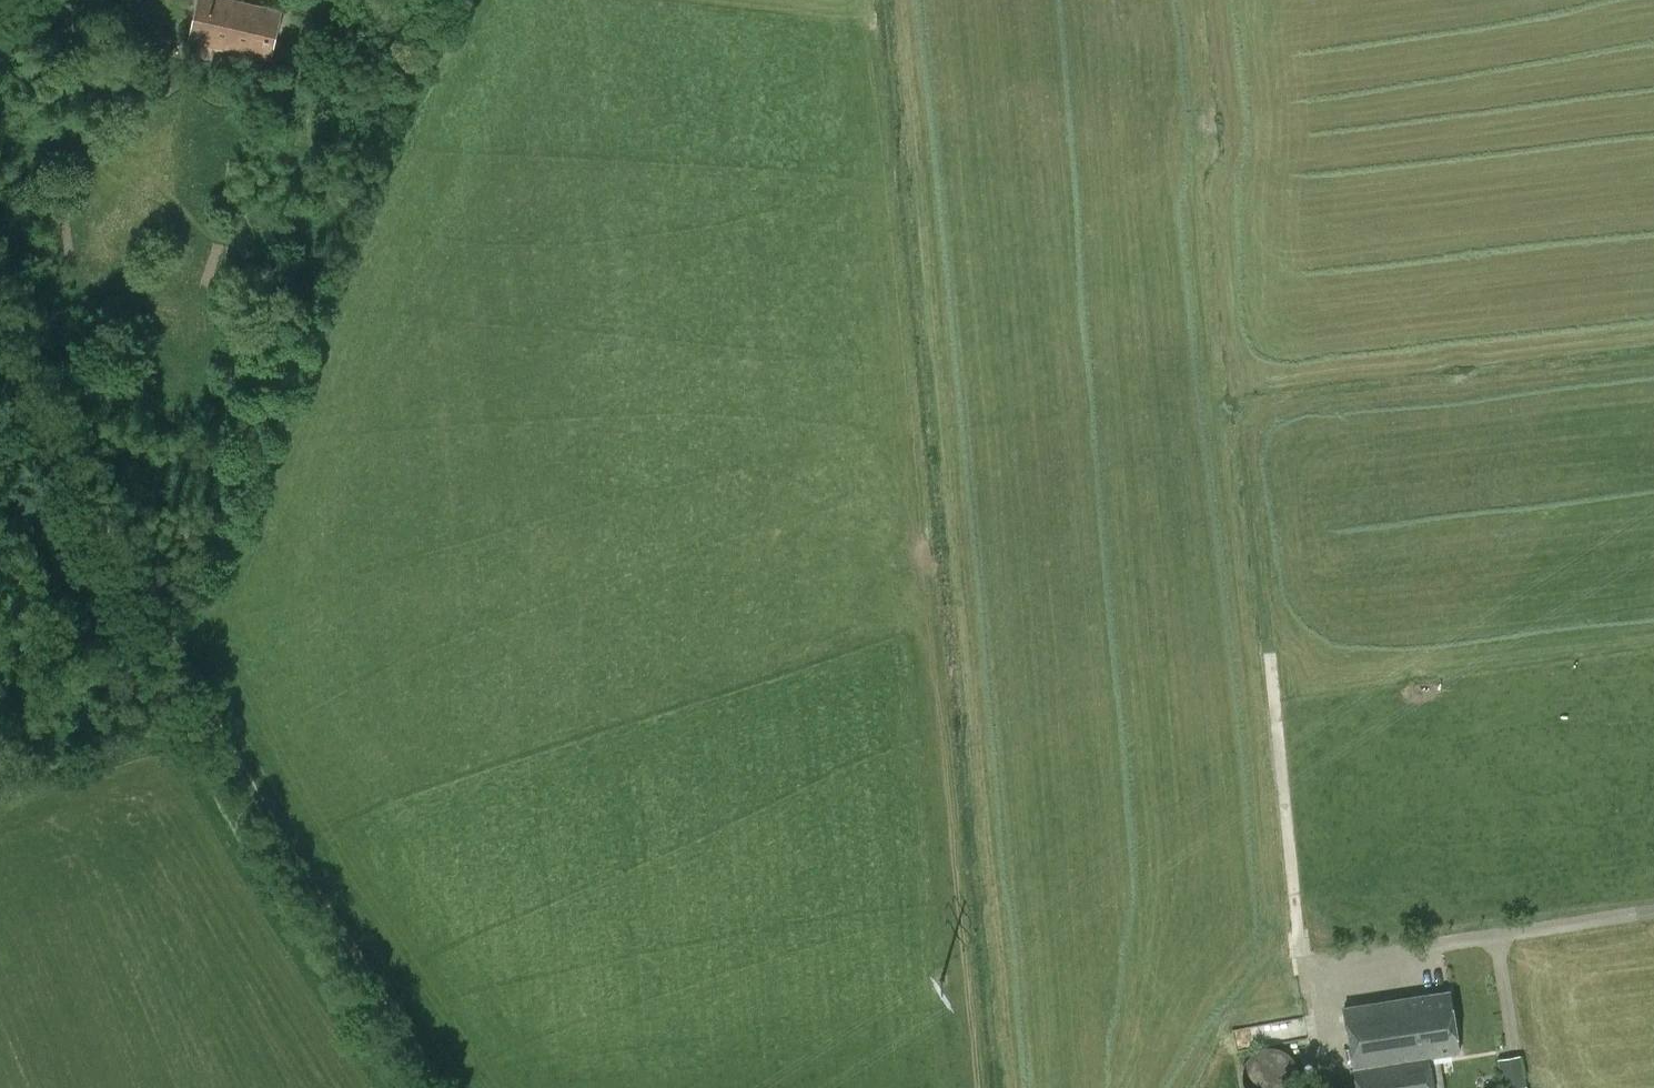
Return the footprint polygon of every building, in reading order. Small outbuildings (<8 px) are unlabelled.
[(281,12),(229,0),(198,0),(189,42),(270,60),(281,12)] [(1355,1069),(1358,1087),(1433,1087),(1428,1057),(1459,1052),(1449,990),(1345,1007),(1355,1069)] [(1298,1086),(1300,1076),(1298,1066),(1293,1058),(1285,1051),(1276,1048),(1266,1048),(1256,1051),(1249,1057),(1244,1066),(1242,1076),(1244,1086),(1245,1087),(1296,1087),(1298,1086)] [(1500,1057),(1505,1087),(1529,1084),(1524,1053),(1500,1057)]
